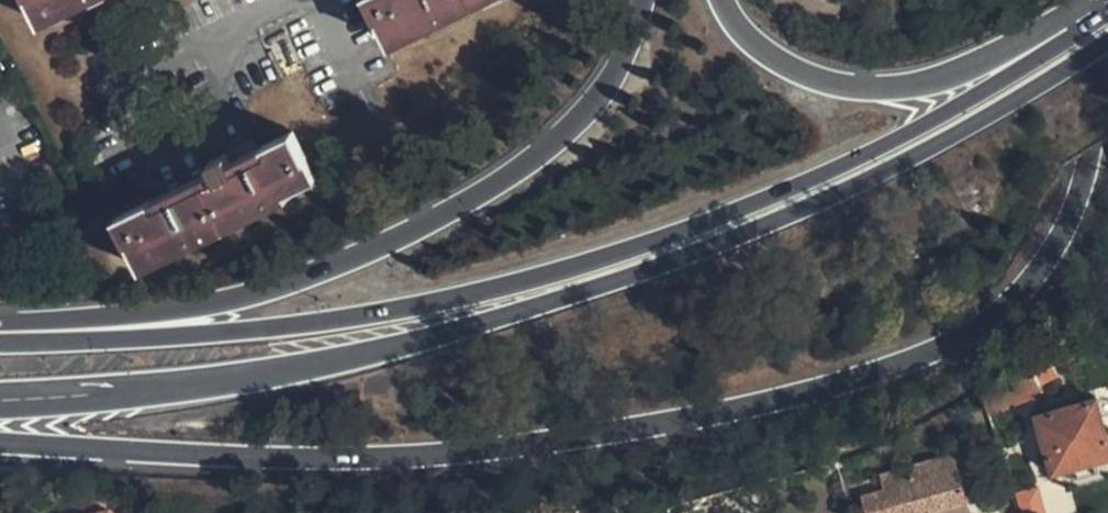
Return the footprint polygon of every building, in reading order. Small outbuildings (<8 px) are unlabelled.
[(35,13),(55,4),(53,0),(54,0),(29,0),(35,13)] [(391,40),(408,32),(406,27),(456,3),(458,8),(474,0),(372,0),(391,40)] [(319,170),(287,116),(228,147),(222,137),(207,146),(210,154),(109,203),(137,259),(156,252),(155,248),(202,226),(204,230),(251,209),(249,203),(319,170)] [(980,389),(987,409),(1012,398),(1016,406),(1033,398),(1029,388),(1059,374),(1049,354),(980,389)] [(1091,395),(1071,401),(1070,398),(1060,401),(1061,406),(1035,414),(1055,470),(1107,453),(1107,446),(1091,395)] [(949,452),(881,471),(885,486),(858,494),(865,512),(948,512),(966,507),(949,452)] [(1036,486),(1014,493),(1020,512),(1044,512),(1036,486)]
